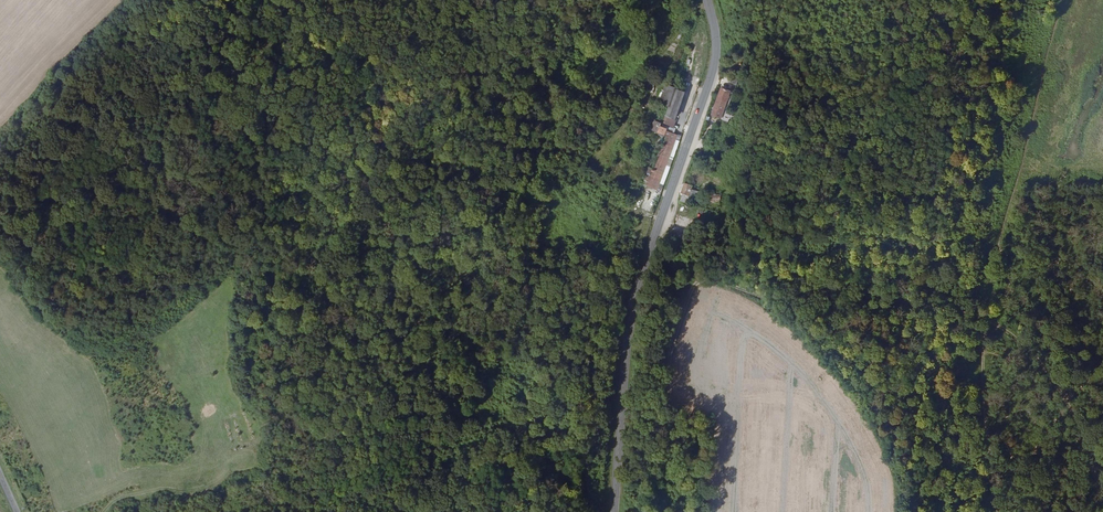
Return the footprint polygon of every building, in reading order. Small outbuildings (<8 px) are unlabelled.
[(649,68),(646,78),(652,80),(655,70),(649,68)] [(729,82),(736,85),(739,77),(732,74),(729,82)] [(669,108),(676,90),(665,86),(659,104),(669,108)] [(666,119),(674,122),(684,93),(676,90),(669,108),(666,119)] [(724,120),(726,114),(733,94),(721,90),(712,118),(720,121),(721,119),(724,120)] [(667,131),(670,133),(674,122),(666,119),(662,128),(667,129),(667,131)] [(659,187),(677,135),(670,133),(667,131),(667,129),(662,128),(656,125),(652,136),(663,141),(647,186),(658,190),(659,187)] [(679,136),(677,135),(659,187),(661,188),(679,136)] [(681,196),(679,203),(688,206),(690,199),(692,199),(693,197),(701,199),(702,194),(691,190),(691,187),(684,185),(680,195),(681,196)] [(710,194),(710,203),(722,203),(722,194),(710,194)] [(623,212),(609,208),(603,224),(617,229),(623,212)]
